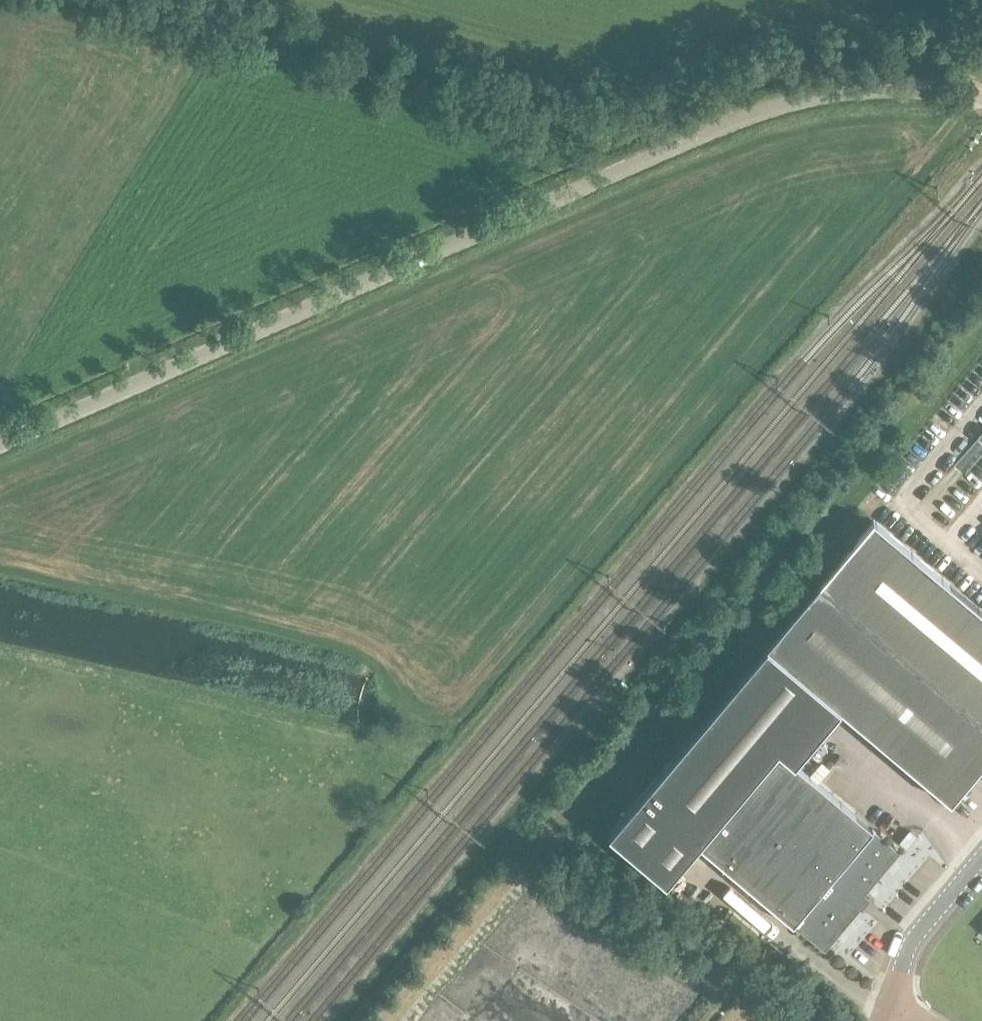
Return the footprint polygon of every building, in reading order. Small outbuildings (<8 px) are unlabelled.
[(722,701),(795,762),(840,708),(951,802),(981,765),(981,720),(821,583),(722,701)] [(795,762),(722,701),(609,834),(666,882),(698,843),(825,950),(860,908),(856,904),(900,851),(795,762)]
